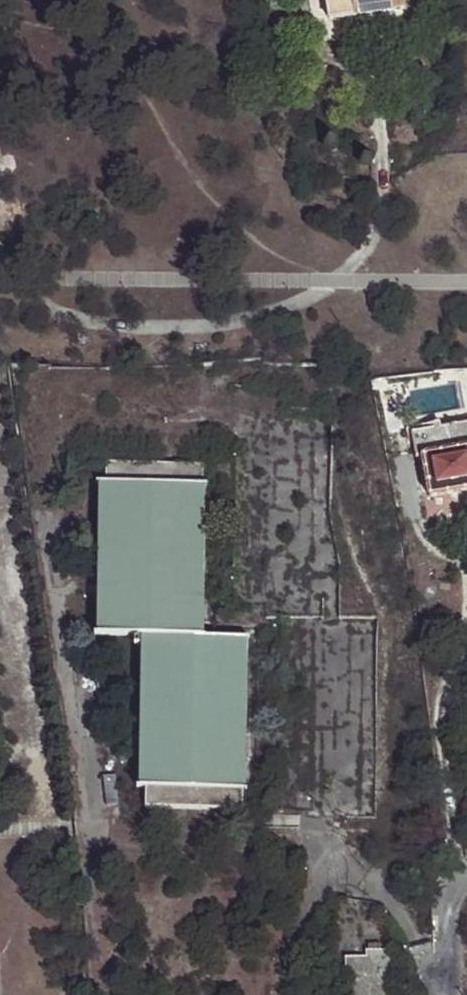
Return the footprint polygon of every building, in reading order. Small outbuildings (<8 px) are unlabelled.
[(331,23),(406,11),(405,0),(327,0),(331,23)] [(407,434),(412,461),(418,460),(426,498),(466,489),(466,422),(407,434)] [(97,635),(141,636),(202,637),(204,496),(198,496),(200,474),(103,474),(102,494),(98,494),(97,635)] [(202,637),(141,636),(139,789),(147,789),(242,789),(245,790),(247,638),(202,637)] [(242,809),(242,789),(147,789),(146,808),(242,809)] [(342,958),(343,994),(392,994),(391,952),(369,952),(369,958),(342,958)]
